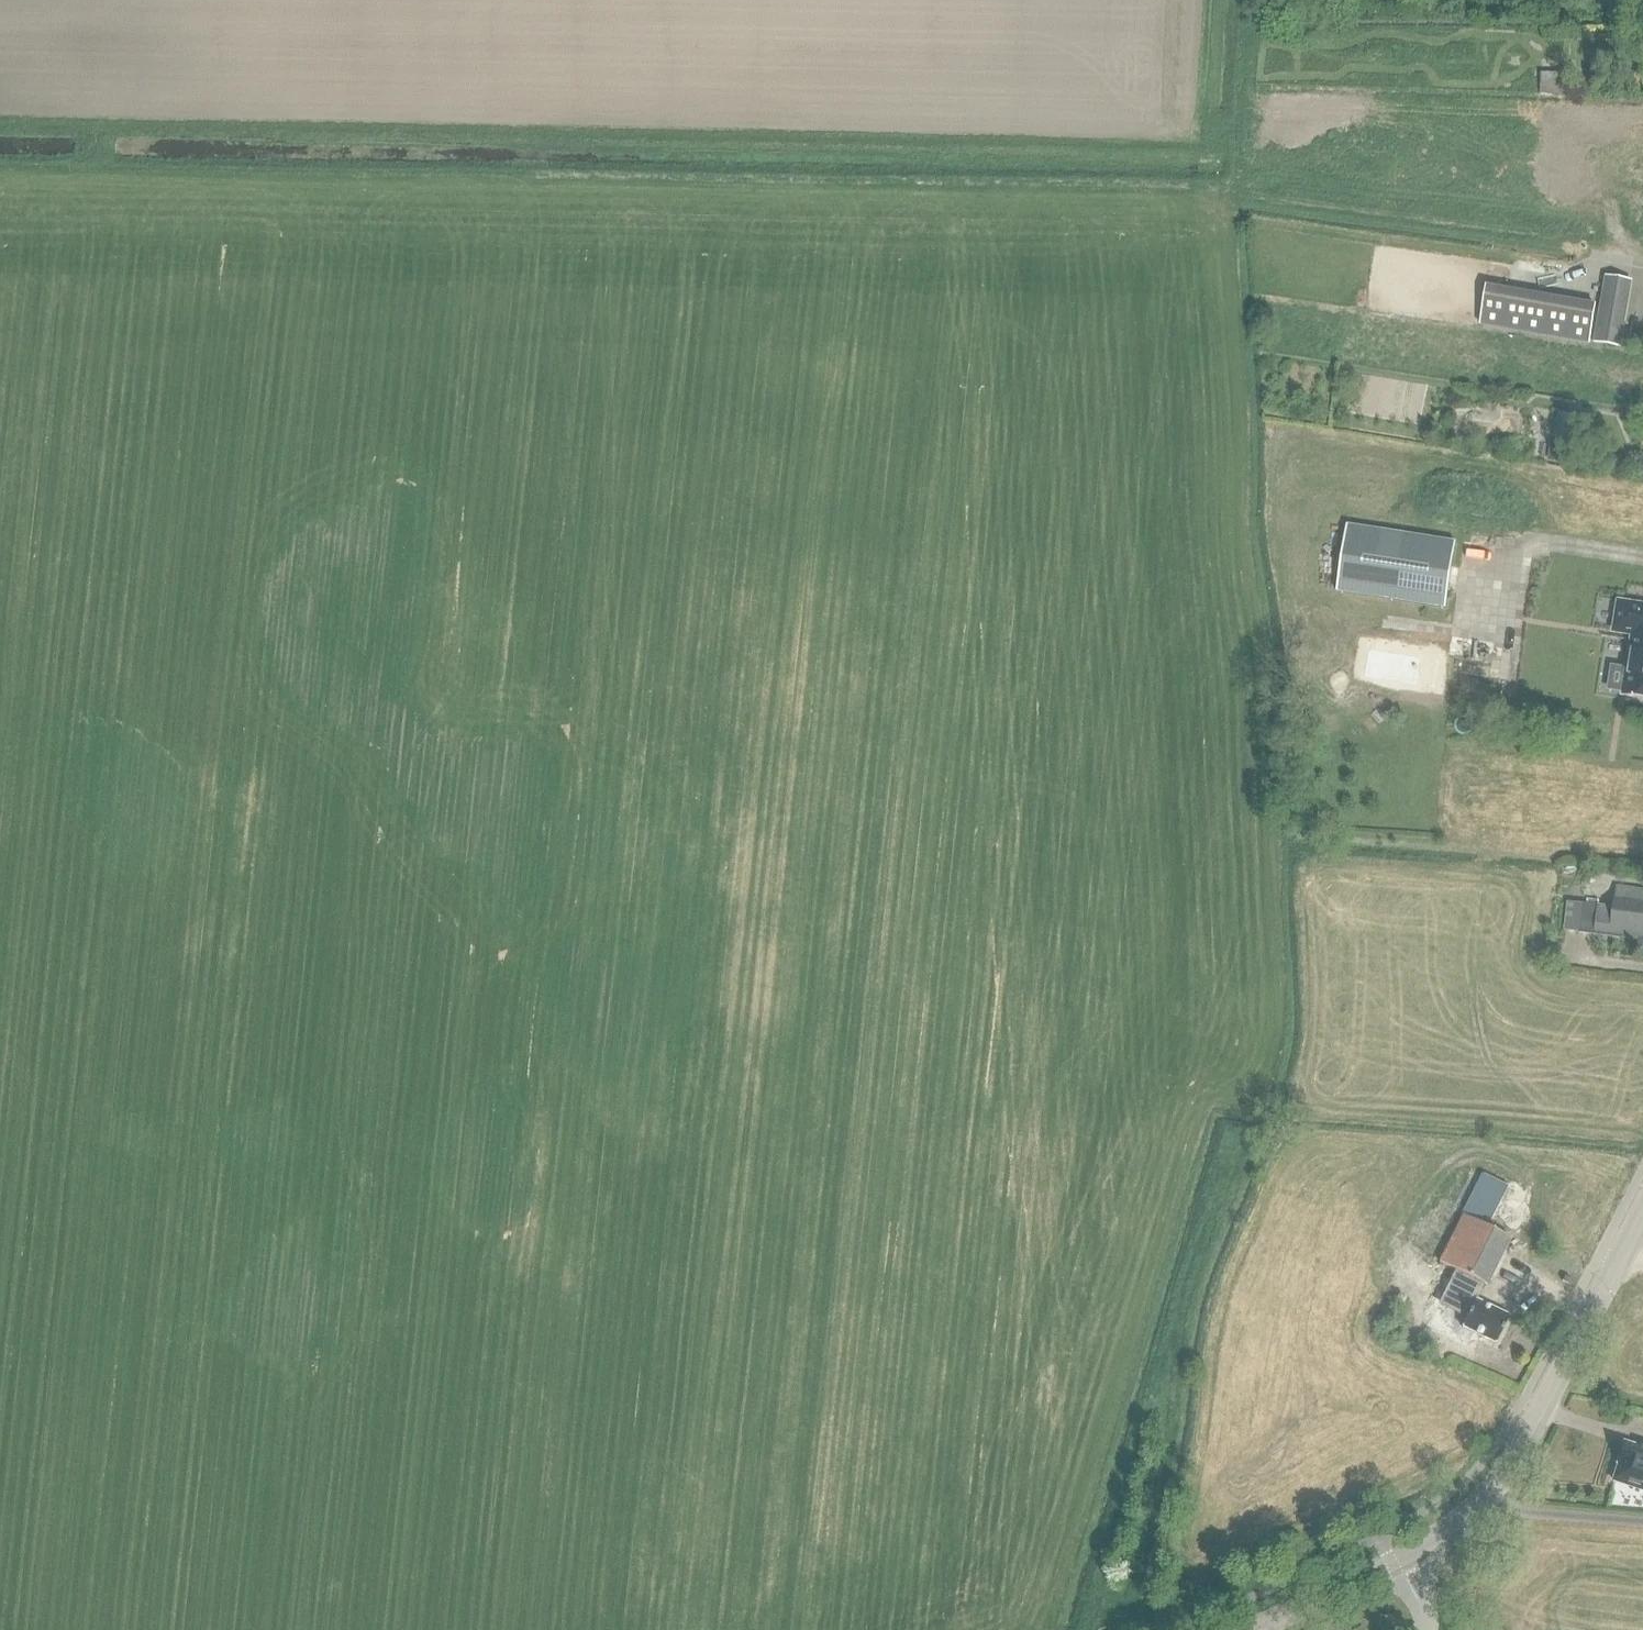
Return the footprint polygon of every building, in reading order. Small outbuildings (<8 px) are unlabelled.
[(1620,10),(1642,11),(1642,0),(1620,0),(1620,10)] [(1568,73),(1541,73),(1541,85),(1568,86),(1568,73)] [(1636,84),(1628,80),(1624,88),(1632,92),(1636,84)] [(1594,344),(1621,349),(1624,336),(1633,280),(1605,276),(1594,344)] [(1597,305),(1487,286),(1480,327),(1590,345),(1597,305)] [(1455,542),(1347,525),(1336,593),(1446,609),(1455,542)] [(1614,631),(1633,634),(1624,696),(1642,699),(1642,607),(1619,603),(1614,631)] [(1439,680),(1439,644),(1387,643),(1386,679),(1439,680)] [(1617,887),(1614,907),(1582,904),(1579,934),(1595,936),(1596,928),(1642,934),(1642,891),(1617,887)] [(1483,1174),(1439,1262),(1456,1272),(1483,1285),(1486,1287),(1510,1239),(1487,1227),(1508,1187),(1483,1174)] [(1456,1272),(1440,1304),(1466,1317),(1461,1327),(1495,1344),(1508,1317),(1475,1300),(1483,1285),(1456,1272)] [(1623,1444),(1617,1463),(1619,1464),(1613,1481),(1642,1490),(1642,1450),(1623,1444)]
